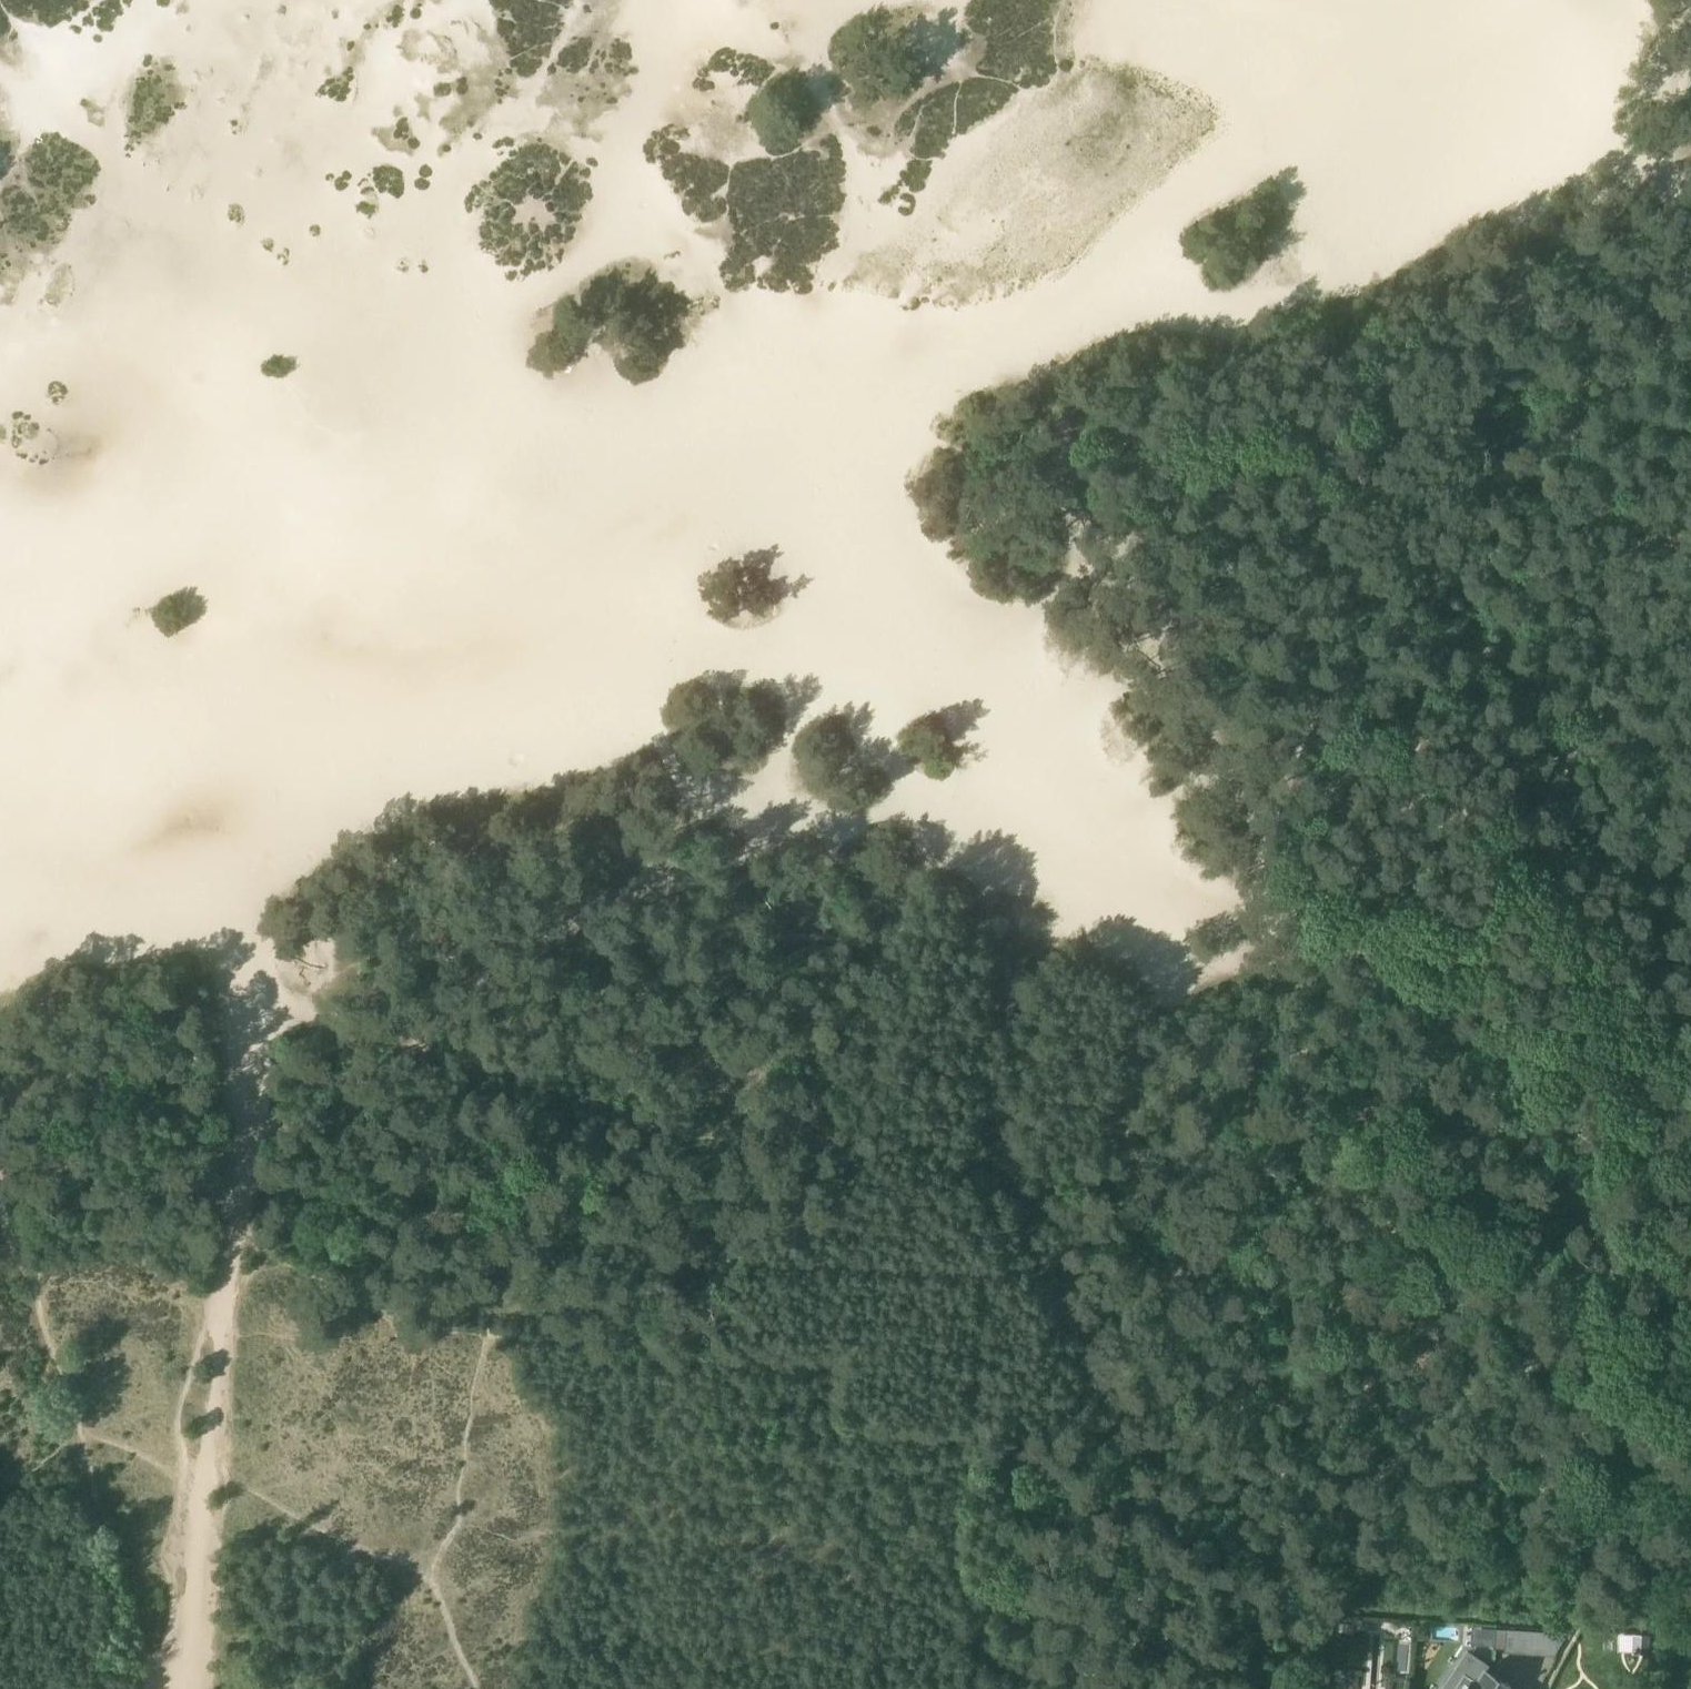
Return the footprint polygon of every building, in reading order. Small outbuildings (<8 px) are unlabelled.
[(1538,1629),(1527,1628),(1526,1648),(1537,1648),(1538,1629)] [(1636,1635),(1635,1653),(1648,1654),(1649,1635),(1636,1635)] [(1465,1673),(1454,1688),(1512,1688),(1511,1688),(1512,1687),(1485,1669),(1477,1681),(1465,1673)]
